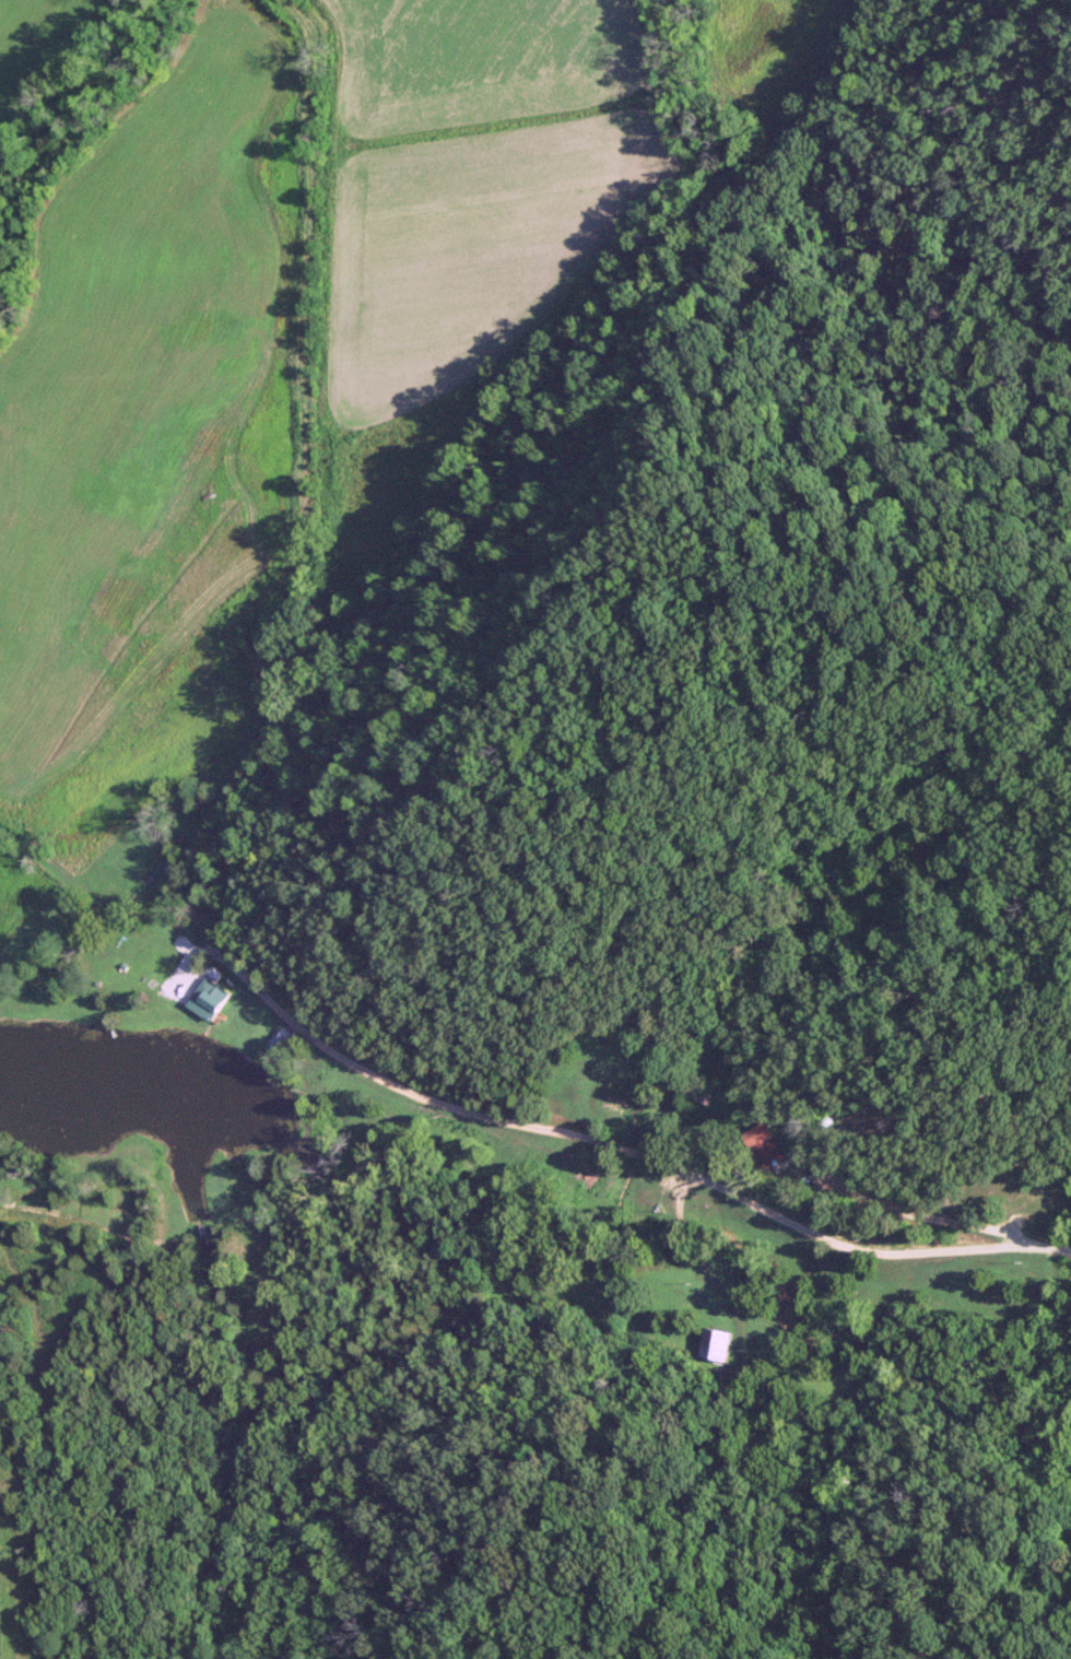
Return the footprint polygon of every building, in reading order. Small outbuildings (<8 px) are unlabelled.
[(189,996),(197,1001),(191,1011),(209,1022),(226,993),(200,977),(189,996)] [(784,1155),(764,1122),(742,1135),(761,1168),(784,1155)] [(723,1360),(728,1330),(701,1324),(696,1355),(723,1360)]
